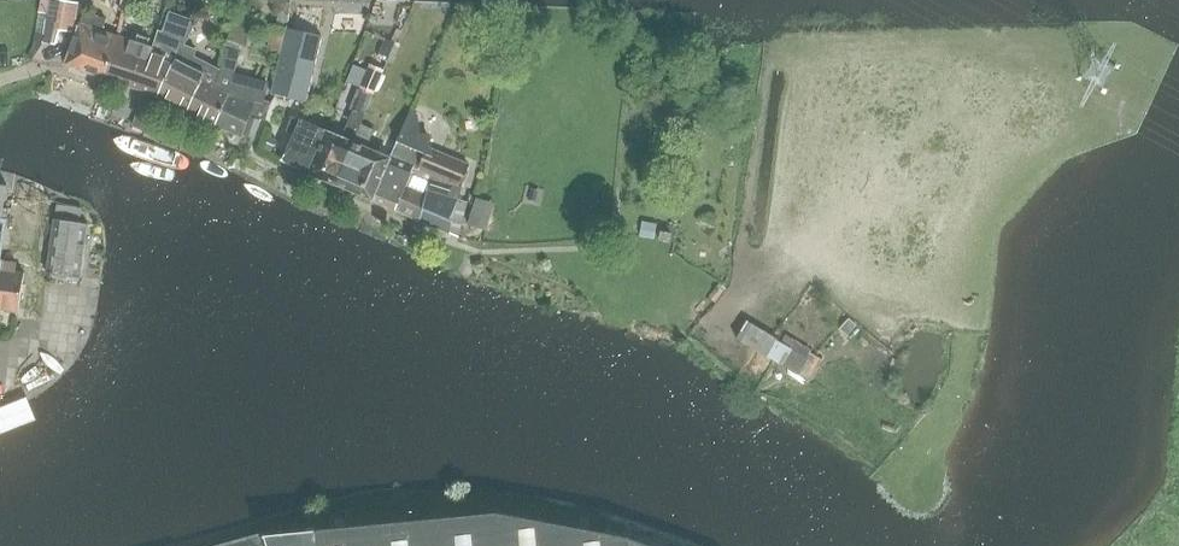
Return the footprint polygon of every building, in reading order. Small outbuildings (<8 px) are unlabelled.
[(45,33),(36,31),(32,46),(27,56),(32,60),(43,43),(57,45),(60,32),(74,33),(79,3),(61,0),(50,0),(48,13),(45,33)] [(39,12),(48,13),(50,0),(41,0),(39,12)] [(120,9),(123,10),(127,10),(129,0),(122,0),(120,9)] [(107,18),(85,11),(67,64),(81,69),(106,77),(120,36),(103,30),(107,18)] [(236,17),(229,40),(245,45),(252,23),(236,17)] [(270,93),(292,98),(306,102),(322,36),(286,27),(270,93)] [(120,36),(106,77),(130,86),(144,44),(120,36)] [(159,95),(176,58),(182,44),(168,39),(165,51),(144,44),(130,86),(143,90),(159,95)] [(182,44),(176,58),(174,64),(159,95),(176,104),(188,110),(204,78),(206,73),(208,68),(200,64),(201,60),(194,56),(197,50),(183,44),(182,44)] [(235,74),(241,52),(226,48),(220,69),(221,69),(216,85),(215,88),(229,92),(215,123),(243,137),(244,134),(250,115),(261,118),(266,120),(270,105),(264,103),(269,83),(235,74)] [(215,123),(229,92),(215,88),(216,85),(221,69),(220,69),(201,60),(200,64),(208,68),(206,73),(204,78),(188,110),(215,123)] [(370,64),(360,87),(373,93),(383,70),(370,64)] [(358,88),(349,109),(364,115),(372,94),(358,88)] [(141,104),(132,125),(144,130),(147,124),(151,113),(153,109),(141,104)] [(364,116),(354,111),(344,136),(328,130),(309,172),(337,183),(355,141),(361,124),(364,116)] [(427,146),(432,149),(429,133),(421,135),(418,114),(410,111),(397,140),(391,155),(373,199),(396,208),(397,208),(406,186),(411,172),(413,166),(418,169),(427,146)] [(151,113),(147,124),(155,127),(160,117),(151,113)] [(244,134),(254,137),(261,118),(250,115),(244,134)] [(295,133),(283,159),(309,172),(328,130),(294,116),(288,130),(295,133)] [(361,124),(355,141),(337,183),(373,199),(391,155),(397,140),(387,136),(380,151),(367,146),(374,130),(361,124)] [(270,137),(265,148),(272,151),(277,140),(270,137)] [(433,175),(459,186),(468,164),(440,152),(432,149),(427,146),(418,169),(433,175)] [(420,221),(421,221),(428,195),(433,175),(418,169),(413,166),(411,172),(406,186),(397,208),(420,221)] [(459,186),(433,175),(428,195),(421,221),(449,233),(450,233),(459,202),(462,188),(458,187),(459,186)] [(18,311),(24,273),(15,272),(17,262),(1,260),(9,210),(3,209),(7,186),(0,185),(0,308),(18,311)] [(459,202),(450,233),(459,237),(467,204),(459,202)] [(473,229),(491,233),(495,207),(478,204),(473,229)] [(57,205),(54,219),(46,272),(80,277),(88,224),(80,223),(82,209),(57,205)] [(642,222),(640,236),(653,238),(656,224),(642,222)] [(661,232),(659,240),(669,242),(670,233),(661,232)] [(847,336),(856,325),(849,319),(839,330),(847,336)] [(765,357),(776,338),(748,321),(737,339),(765,357)] [(628,539),(629,538),(496,513),(264,535),(263,535),(263,536),(227,545),(649,545),(628,539)]
